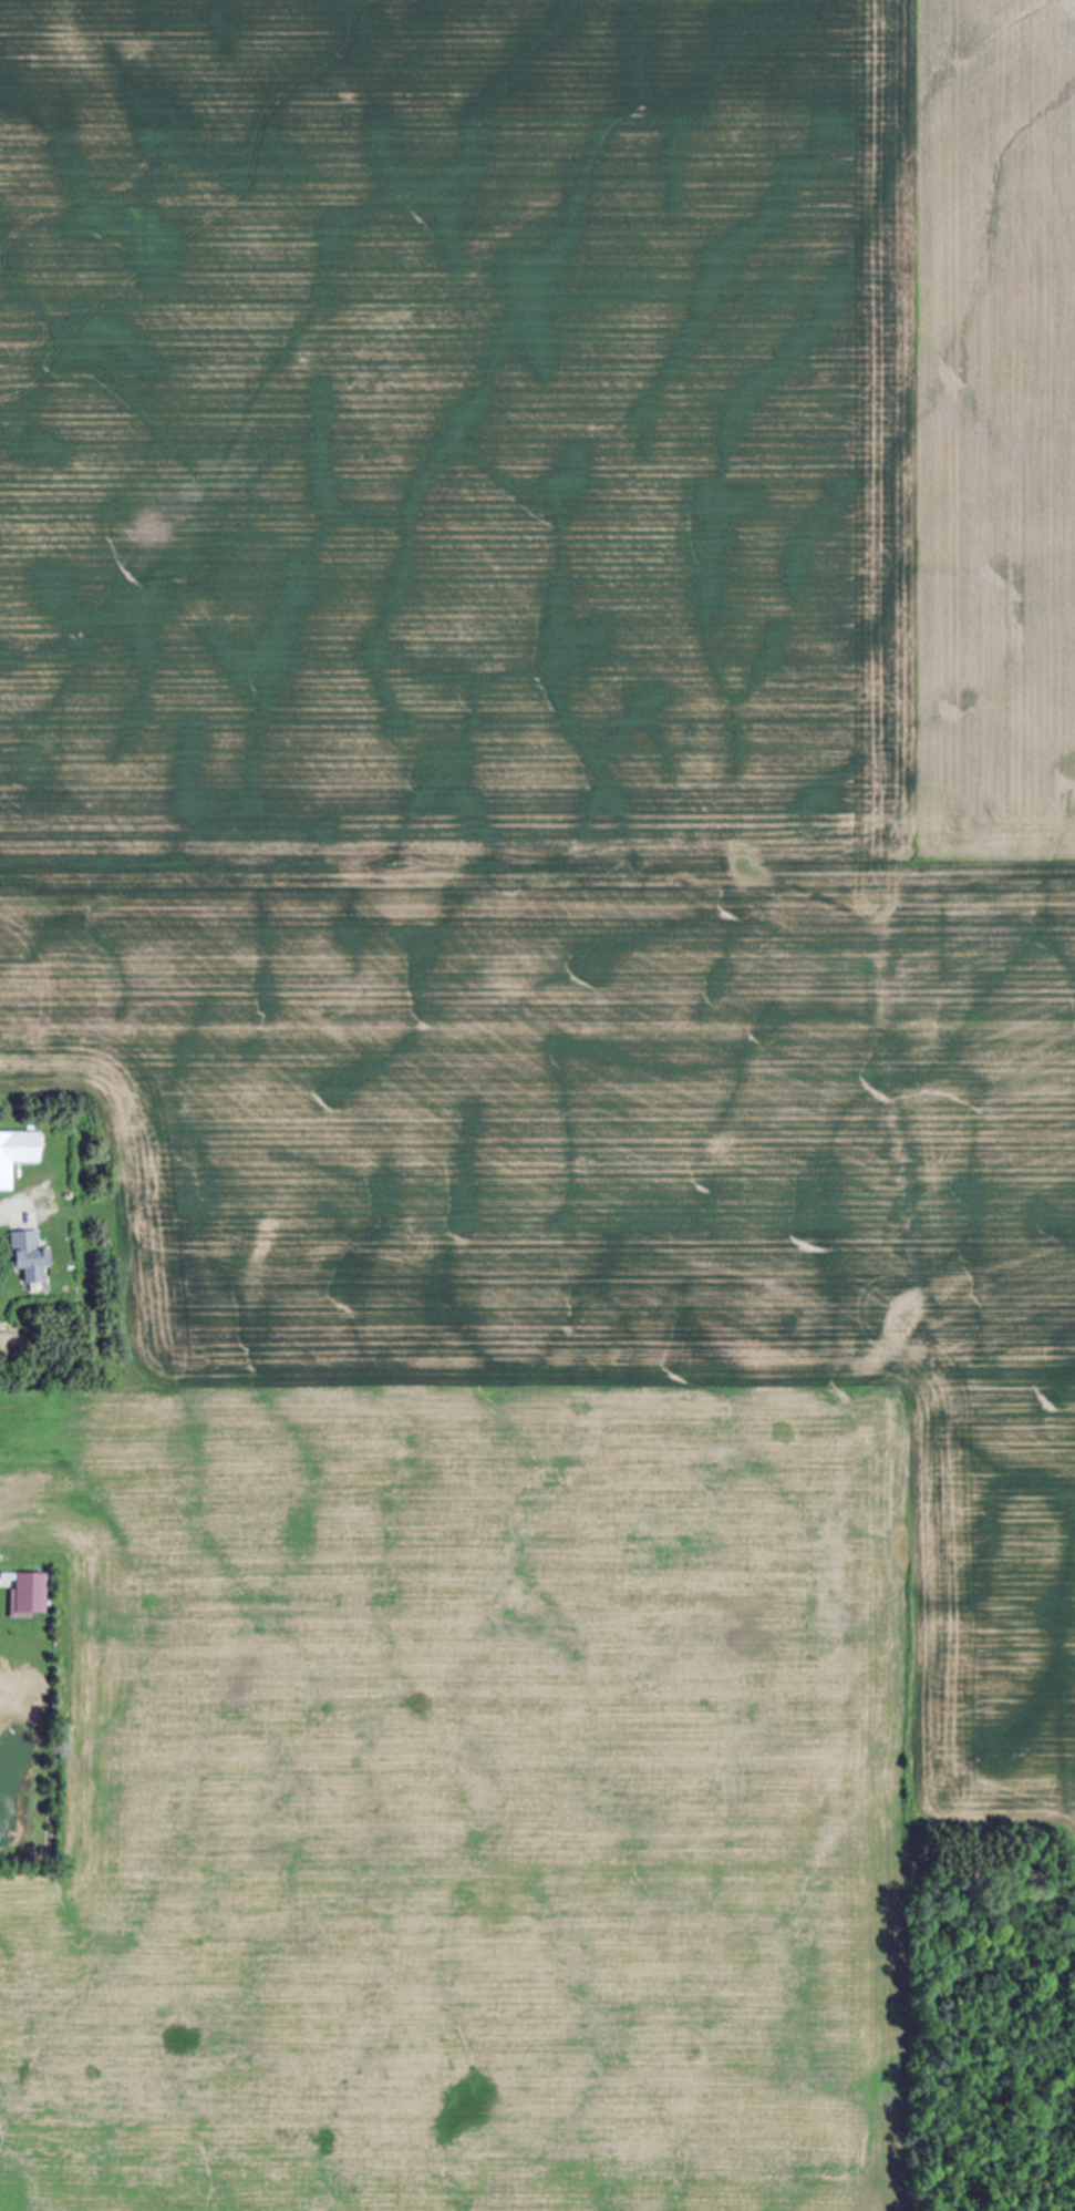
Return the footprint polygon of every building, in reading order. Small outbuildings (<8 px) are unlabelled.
[(43,1134),(0,1133),(0,1193),(13,1193),(14,1164),(42,1165),(43,1134)] [(14,1235),(15,1270),(25,1270),(25,1285),(43,1284),(43,1268),(51,1268),(51,1251),(39,1251),(39,1234),(14,1235)] [(46,1617),(47,1576),(16,1575),(16,1591),(10,1591),(10,1616),(46,1617)]
